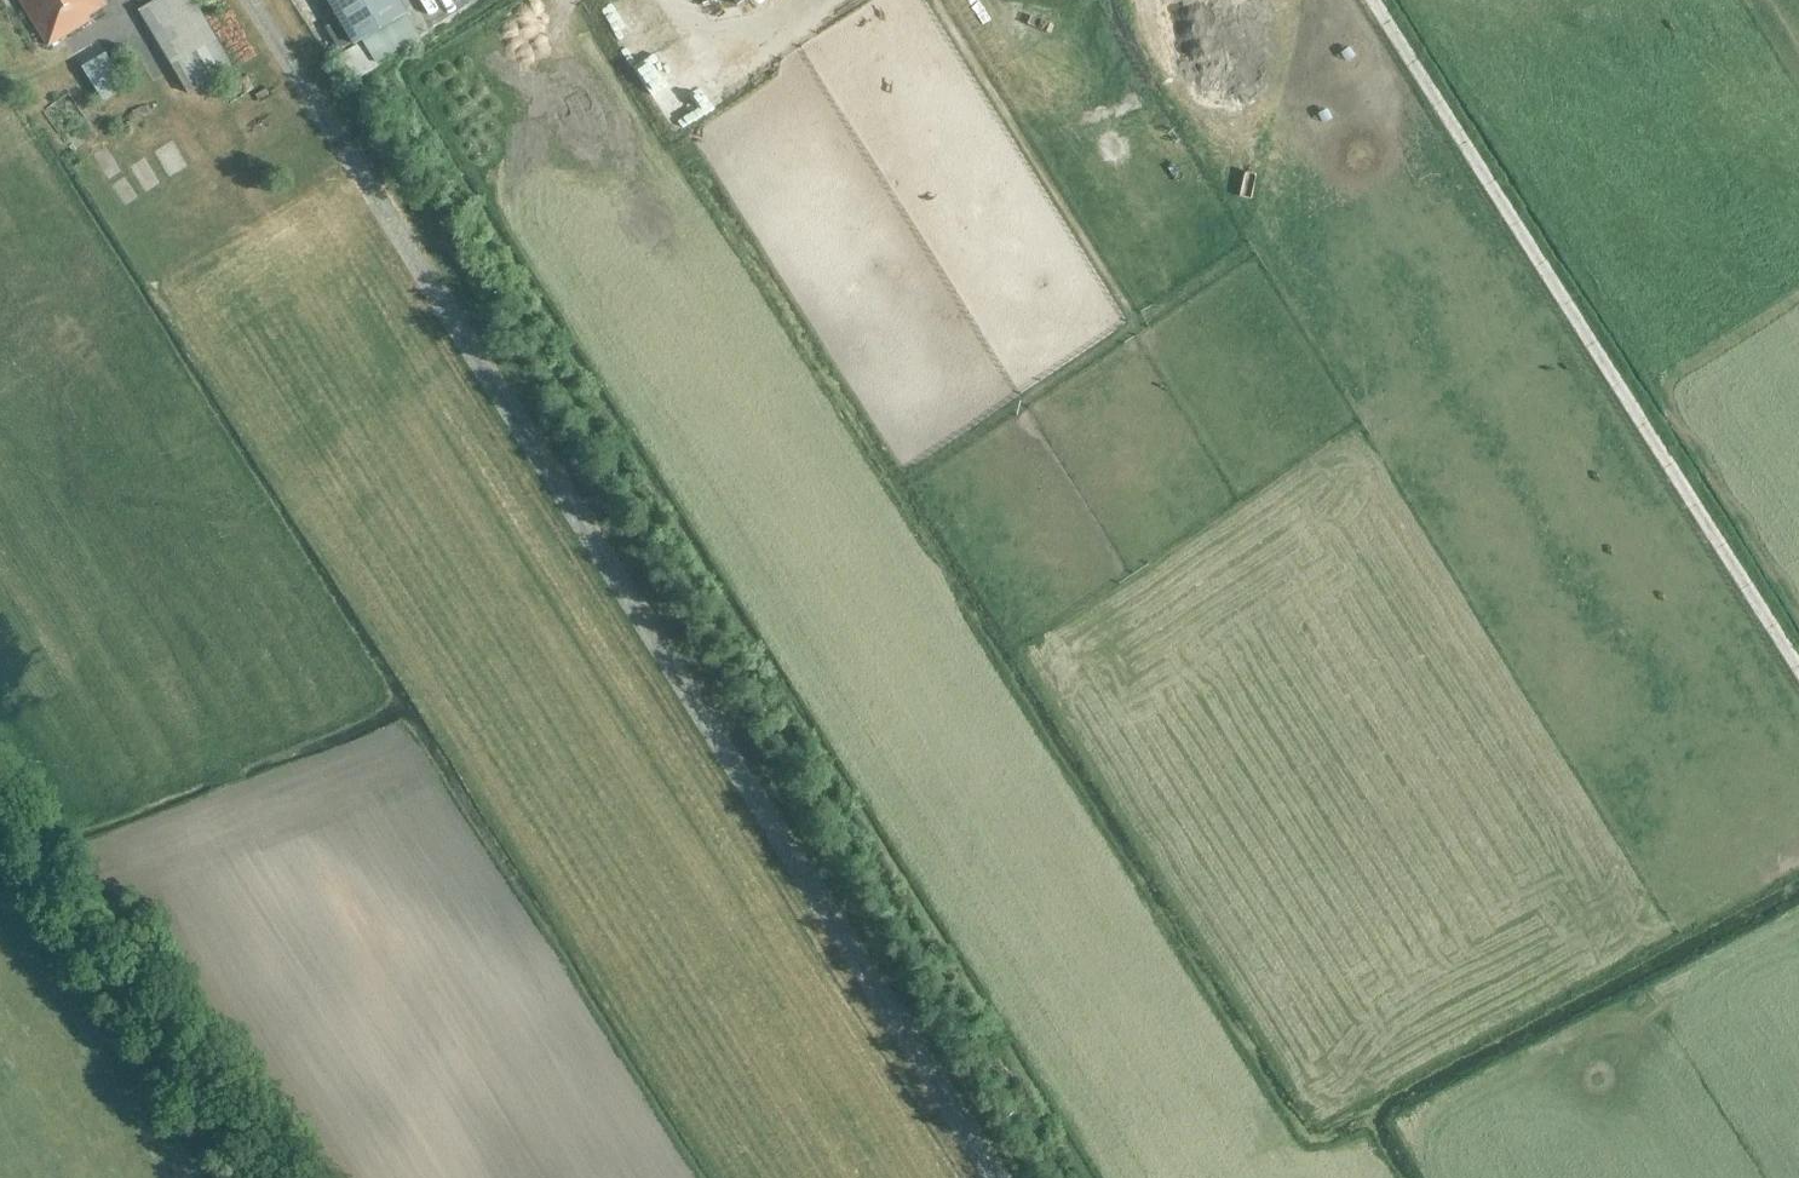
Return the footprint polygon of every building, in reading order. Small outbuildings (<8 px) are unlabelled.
[(48,46),(90,20),(88,16),(106,5),(103,0),(19,0),(48,46)] [(217,43),(192,0),(155,0),(139,10),(188,95),(232,69),(217,43)] [(354,46),(362,41),(376,65),(420,39),(406,14),(407,13),(400,0),(326,0),(354,46)] [(669,62),(640,79),(666,123),(732,85),(712,51),(675,72),(669,62)] [(81,68),(102,100),(125,86),(105,53),(81,68)]
